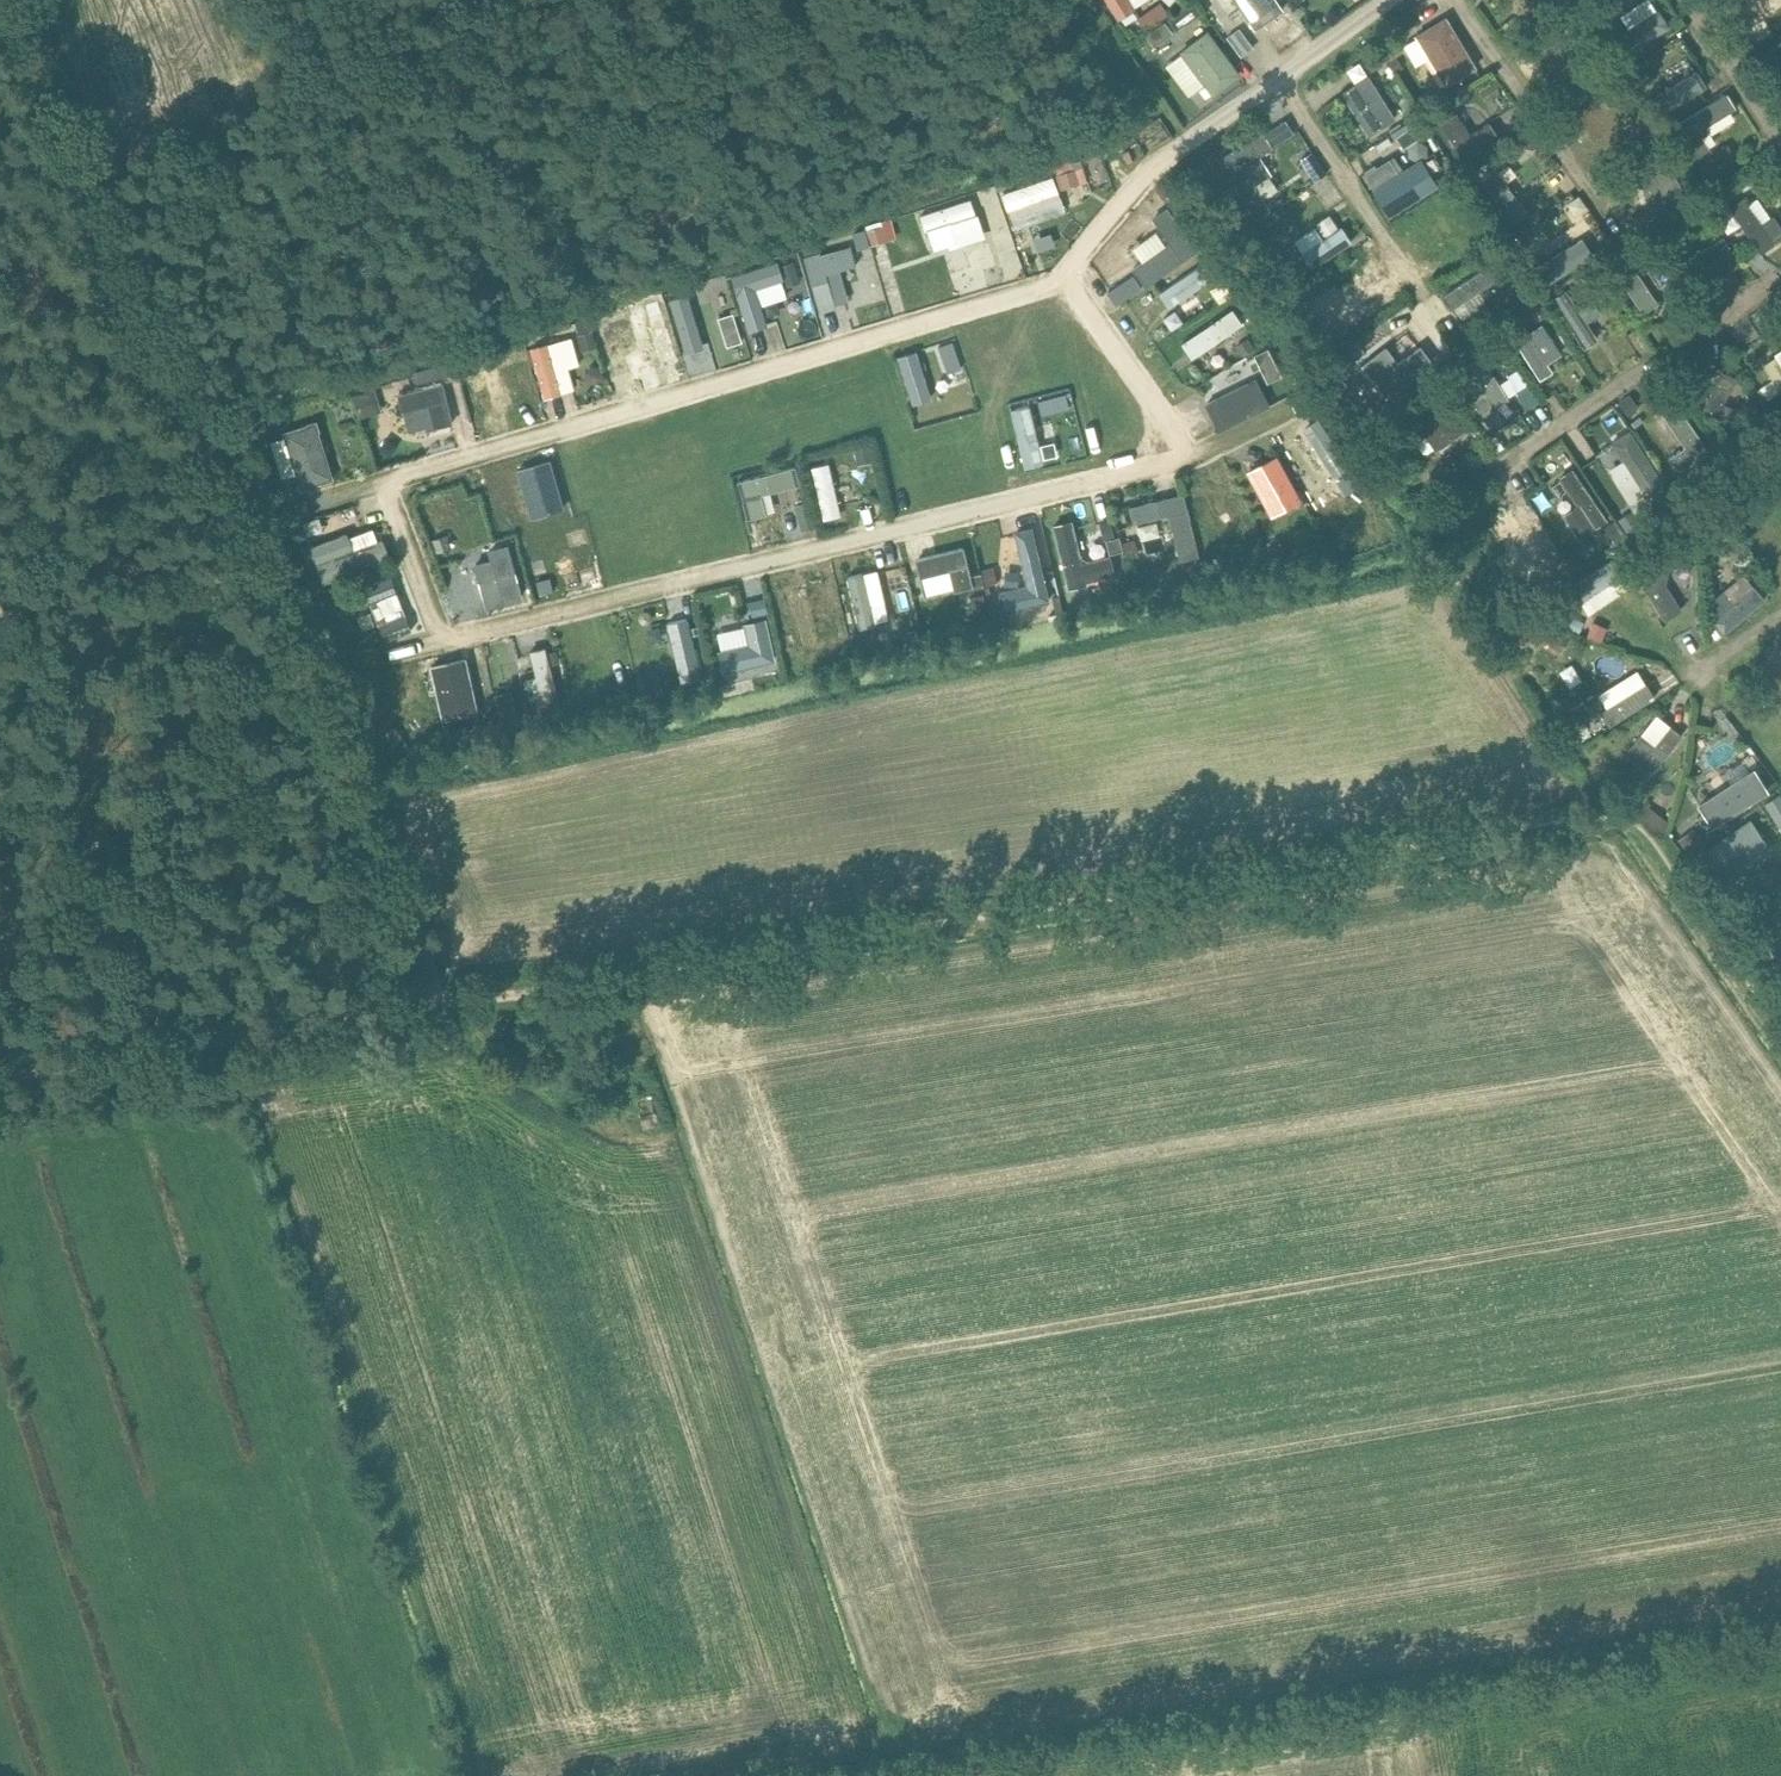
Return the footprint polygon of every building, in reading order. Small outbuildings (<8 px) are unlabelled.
[(1117,17),(1134,7),(1132,3),(1137,0),(1106,0),(1117,17)] [(1139,15),(1148,28),(1171,11),(1163,0),(1160,0),(1139,15)] [(1241,27),(1257,16),(1274,41),(1300,22),(1285,0),(1222,0),(1241,27)] [(1580,8),(1589,22),(1604,11),(1596,0),(1592,0),(1580,8)] [(1767,0),(1744,0),(1753,11),(1767,0)] [(1186,26),(1201,12),(1192,3),(1177,16),(1186,26)] [(1673,27),(1659,6),(1607,40),(1621,61),(1673,27)] [(1445,16),(1416,35),(1446,84),(1475,66),(1445,16)] [(1233,34),(1245,51),(1255,45),(1243,27),(1233,34)] [(1211,94),(1238,74),(1207,31),(1179,51),(1211,94)] [(1764,64),(1780,89),(1780,53),(1764,64)] [(1705,87),(1696,71),(1647,100),(1656,116),(1705,87)] [(1353,85),(1347,89),(1374,132),(1380,128),(1395,118),(1368,75),(1353,85)] [(1734,106),(1726,94),(1677,124),(1696,154),(1707,146),(1701,136),(1707,132),(1703,126),(1734,106)] [(1457,113),(1442,123),(1463,156),(1496,135),(1488,123),(1470,134),(1457,113)] [(1263,134),(1220,161),(1257,217),(1268,209),(1255,188),(1272,177),(1258,156),(1272,147),(1263,134)] [(1733,141),(1717,150),(1727,167),(1742,158),(1733,141)] [(1683,189),(1656,150),(1628,166),(1656,207),(1683,189)] [(1372,189),(1371,190),(1388,217),(1437,186),(1420,159),(1397,174),(1388,159),(1363,174),(1372,189)] [(1087,182),(1084,173),(1081,163),(1080,160),(1070,163),(1070,161),(1054,166),(1057,176),(1054,177),(1059,192),(1087,182)] [(1508,209),(1518,201),(1493,167),(1483,174),(1508,209)] [(1016,228),(1064,211),(1064,208),(1058,191),(1053,176),(1004,193),(1016,228)] [(933,251),(949,246),(950,250),(983,240),(979,225),(970,199),(921,215),(933,251)] [(1770,220),(1756,200),(1747,206),(1744,200),(1731,209),(1760,251),(1780,236),(1780,230),(1773,218),(1770,220)] [(1195,250),(1166,208),(1153,217),(1171,243),(1134,268),(1145,285),(1195,250)] [(1524,226),(1513,234),(1521,247),(1533,239),(1524,226)] [(882,227),(867,231),(871,245),(886,240),(882,227)] [(1309,269),(1348,244),(1340,229),(1337,231),(1327,238),(1300,255),(1309,269)] [(1711,283),(1743,258),(1724,233),(1691,258),(1711,283)] [(1540,283),(1588,253),(1577,235),(1529,266),(1540,283)] [(1214,276),(1205,262),(1160,293),(1169,307),(1214,276)] [(1657,302),(1630,262),(1616,271),(1643,311),(1657,302)] [(754,337),(791,324),(770,263),(733,275),(754,337)] [(1501,277),(1492,263),(1442,296),(1451,309),(1501,277)] [(723,269),(661,289),(689,382),(718,373),(753,363),(723,269)] [(1129,297),(1120,284),(1107,293),(1116,306),(1129,297)] [(1349,329),(1385,302),(1374,288),(1339,316),(1349,329)] [(1553,299),(1584,347),(1596,339),(1585,321),(1599,312),(1592,301),(1578,310),(1565,291),(1553,299)] [(1243,324),(1233,310),(1183,344),(1193,358),(1243,324)] [(612,374),(651,367),(641,314),(602,321),(612,374)] [(583,347),(596,346),(592,317),(580,319),(583,347)] [(1558,354),(1540,326),(1516,341),(1540,379),(1551,372),(1545,362),(1558,354)] [(526,347),(536,344),(533,336),(523,339),(526,347)] [(573,338),(532,349),(546,397),(575,389),(569,368),(580,365),(573,338)] [(924,348),(903,354),(916,403),(937,397),(924,348)] [(1420,348),(1398,365),(1386,349),(1362,366),(1385,396),(1431,362),(1420,348)] [(1282,378),(1269,350),(1255,357),(1269,385),(1282,378)] [(1764,364),(1780,391),(1780,353),(1764,364)] [(1494,406),(1507,398),(1481,357),(1456,373),(1492,431),(1505,423),(1494,406)] [(1736,378),(1723,372),(1703,410),(1731,424),(1737,412),(1722,404),(1736,378)] [(1219,430),(1269,406),(1256,379),(1207,404),(1219,430)] [(409,431),(425,427),(426,430),(452,424),(442,383),(399,394),(409,431)] [(1088,439),(1101,435),(1089,387),(1075,391),(1088,439)] [(1408,405),(1425,430),(1419,434),(1418,439),(1425,449),(1429,449),(1435,446),(1435,447),(1462,430),(1435,388),(1408,405)] [(1066,394),(1053,398),(1056,412),(1069,408),(1066,394)] [(1012,408),(1027,467),(1049,462),(1034,402),(1012,408)] [(1678,473),(1708,453),(1699,438),(1676,405),(1663,413),(1686,448),(1669,459),(1678,473)] [(1332,479),(1348,469),(1315,420),(1300,430),(1332,479)] [(304,487),(336,480),(323,422),(272,434),(282,476),(300,472),(304,487)] [(1623,438),(1607,448),(1642,499),(1629,508),(1639,523),(1668,503),(1623,438)] [(1134,443),(1109,449),(1112,461),(1137,455),(1134,443)] [(389,468),(385,454),(372,458),(376,472),(389,468)] [(521,466),(533,516),(569,507),(557,457),(521,466)] [(1276,457),(1249,472),(1272,515),(1299,500),(1276,457)] [(814,465),(827,519),(847,514),(833,460),(814,465)] [(794,467),(738,481),(743,501),(748,520),(768,515),(763,495),(799,486),(794,467)] [(1608,520),(1572,469),(1558,477),(1578,506),(1564,516),(1581,539),(1608,520)] [(1181,560),(1198,555),(1183,494),(1129,507),(1133,522),(1169,513),(1181,560)] [(810,500),(799,504),(807,528),(818,524),(810,500)] [(1519,574),(1559,556),(1542,518),(1502,535),(1519,574)] [(1073,522),(1054,526),(1070,589),(1089,585),(1088,582),(1115,576),(1111,557),(1089,562),(1081,558),(1073,522)] [(302,527),(290,531),(295,544),(307,540),(302,527)] [(373,529),(352,536),(351,534),(313,547),(326,584),(393,559),(386,541),(379,543),(373,529)] [(1049,602),(1032,531),(1016,534),(1028,587),(1001,594),(1005,612),(1049,602)] [(1634,570),(1664,619),(1681,609),(1665,585),(1667,571),(1689,557),(1680,542),(1634,570)] [(474,568),(486,611),(520,602),(506,548),(488,553),(491,563),(474,568)] [(964,549),(917,560),(921,578),(951,571),(957,593),(974,589),(964,549)] [(1576,583),(1595,611),(1637,584),(1618,555),(1576,583)] [(982,572),(985,585),(997,582),(993,569),(982,572)] [(878,573),(849,578),(859,628),(874,625),(870,606),(884,603),(878,573)] [(1765,600),(1743,575),(1705,608),(1727,633),(1765,600)] [(390,577),(366,586),(385,640),(410,631),(390,577)] [(984,588),(989,610),(994,608),(989,587),(984,588)] [(994,608),(989,610),(994,629),(1004,626),(999,607),(994,608)] [(744,622),(749,644),(719,650),(724,671),(774,660),(765,617),(744,622)] [(687,628),(685,619),(668,623),(679,674),(697,670),(689,635),(687,628)] [(697,626),(687,628),(689,635),(699,633),(697,626)] [(628,637),(613,640),(617,657),(632,654),(628,637)] [(530,652),(540,694),(526,697),(529,712),(561,704),(547,648),(530,652)] [(466,660),(430,668),(442,723),(479,715),(466,660)] [(1616,723),(1660,695),(1643,667),(1598,694),(1616,723)] [(658,673),(642,676),(648,705),(664,702),(658,673)] [(373,719),(388,713),(383,698),(367,704),(373,719)] [(1678,736),(1654,717),(1624,754),(1649,774),(1678,736)] [(411,750),(400,736),(387,746),(398,760),(411,750)] [(1730,782),(1697,803),(1712,825),(1766,790),(1751,768),(1748,770),(1730,782)] [(1780,829),(1780,797),(1779,794),(1765,803),(1780,829)] [(1750,824),(1715,848),(1733,875),(1769,850),(1750,824)] [(1680,838),(1678,840),(1685,850),(1687,849),(1701,839),(1693,829),(1680,838)] [(1769,944),(1777,955),(1780,952),(1780,935),(1769,944)]
